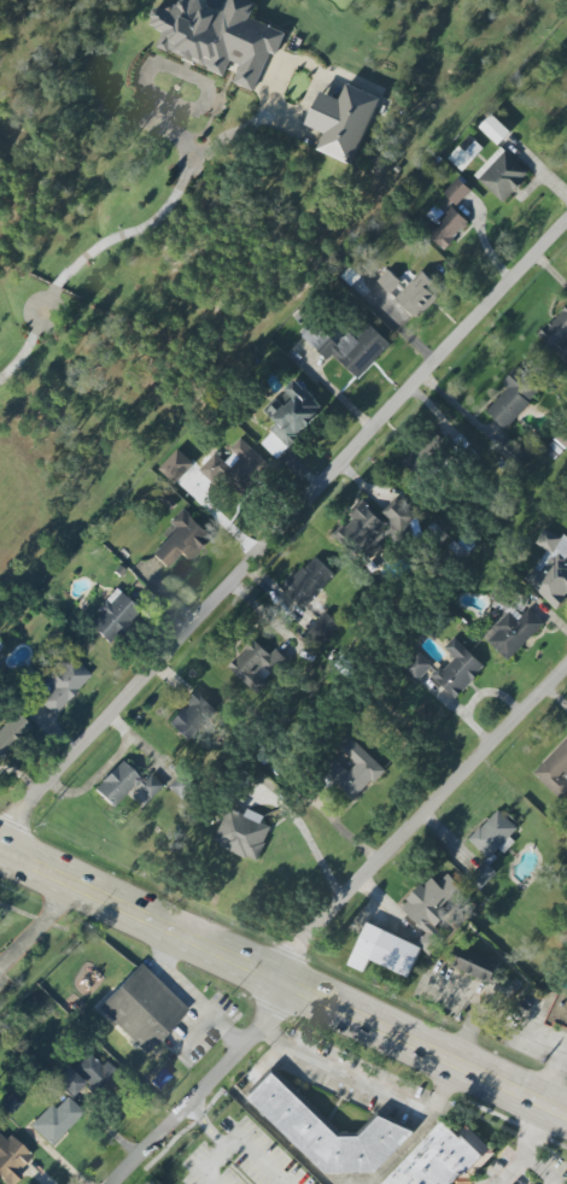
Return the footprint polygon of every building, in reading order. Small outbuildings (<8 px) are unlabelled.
[(231,61),(241,65),(235,84),(256,92),(271,53),(278,55),(287,33),(251,19),(257,3),(249,0),(231,0),(226,13),(190,0),(182,0),(178,12),(158,5),(150,27),(164,32),(158,49),(226,75),(231,61)] [(321,92),(308,126),(325,133),(318,151),(354,165),(381,98),(348,85),(342,100),(321,92)] [(500,146),(512,132),(493,115),(481,128),(500,146)] [(463,172),(484,149),(470,136),(448,159),(463,172)] [(475,176),(503,203),(530,175),(502,148),(475,176)] [(417,226),(445,251),(470,222),(455,209),(472,190),(460,179),(417,226)] [(422,271),(407,287),(389,270),(377,282),(418,320),(444,292),(422,271)] [(538,339),(566,364),(566,363),(566,306),(538,339)] [(392,347),(371,324),(356,339),(350,333),(337,345),(317,324),(304,337),(327,361),(334,355),(358,380),(392,347)] [(509,389),(486,412),(505,430),(545,389),(521,366),(503,384),(509,389)] [(276,458),(326,411),(298,381),(265,411),(279,427),(262,443),(276,458)] [(404,464),(418,478),(447,450),(433,436),(404,464)] [(267,463),(241,441),(221,463),(212,454),(199,470),(214,483),(225,471),(245,488),(267,463)] [(175,485),(194,464),(178,450),(159,471),(175,485)] [(382,515),(401,531),(414,515),(394,499),(382,515)] [(337,530),(367,562),(382,548),(374,539),(386,527),(365,504),(337,530)] [(177,528),(151,555),(166,569),(181,554),(190,563),(213,538),(183,510),(171,523),(177,528)] [(566,597),(566,565),(564,562),(566,559),(566,538),(564,535),(559,540),(547,529),(536,542),(548,553),(524,580),(557,609),(566,597)] [(304,609),(335,575),(315,556),(284,589),(304,609)] [(95,610),(101,615),(90,626),(108,643),(138,610),(115,589),(95,610)] [(544,624),(529,610),(523,617),(510,605),(481,637),(509,662),(544,624)] [(342,627),(327,612),(307,633),(322,648),(342,627)] [(486,667),(455,638),(445,648),(456,658),(443,672),(420,651),(402,670),(417,684),(428,672),(456,699),(486,667)] [(257,694),(288,657),(278,648),(271,656),(252,639),(227,668),(257,694)] [(91,675),(69,655),(59,666),(53,661),(38,677),(51,689),(39,701),(54,715),(91,675)] [(183,701),(186,704),(168,724),(189,744),(219,711),(194,689),(183,701)] [(2,761),(33,729),(16,713),(0,729),(0,759),(2,761)] [(385,770),(353,739),(342,750),(357,764),(349,772),(335,759),(323,772),(354,802),(385,770)] [(534,775),(560,800),(566,793),(566,739),(534,775)] [(94,790),(114,808),(141,779),(120,760),(94,790)] [(184,799),(196,786),(183,774),(171,788),(184,799)] [(165,787),(153,775),(141,788),(152,800),(165,787)] [(245,816),(228,810),(214,846),(259,862),(272,827),(262,824),(265,817),(248,810),(245,816)] [(519,831),(491,861),(470,842),(481,828),(484,831),(501,813),(519,831)] [(483,888),(497,874),(486,862),(471,876),(483,888)] [(427,934),(418,943),(429,955),(447,938),(436,927),(449,915),(441,907),(461,888),(449,875),(438,884),(432,878),(401,907),(427,934)] [(422,949),(368,924),(347,966),(363,974),(370,961),(409,979),(422,949)] [(449,967),(493,983),(501,961),(456,946),(449,967)] [(98,1008),(146,1054),(188,1010),(140,965),(98,1008)] [(562,987),(547,1022),(566,1031),(566,989),(562,987)] [(112,1073),(89,1052),(73,1070),(96,1091),(112,1073)] [(68,1067),(54,1080),(72,1097),(84,1084),(68,1067)] [(327,1174),(377,1173),(413,1134),(395,1117),(380,1118),(375,1122),(369,1123),(369,1128),(360,1137),(348,1137),(331,1121),(324,1121),(302,1100),(301,1095),(279,1074),(274,1074),(249,1101),(327,1174)] [(7,1090),(0,1097),(0,1105),(11,1114),(21,1103),(7,1090)] [(68,1098),(83,1113),(52,1147),(30,1127),(51,1106),(55,1110),(68,1098)] [(476,1182),(471,1178),(494,1152),(467,1126),(458,1135),(443,1121),(385,1183),(474,1183),(476,1182)] [(5,1140),(0,1135),(0,1178),(6,1183),(8,1183),(34,1159),(10,1135),(5,1140)]
